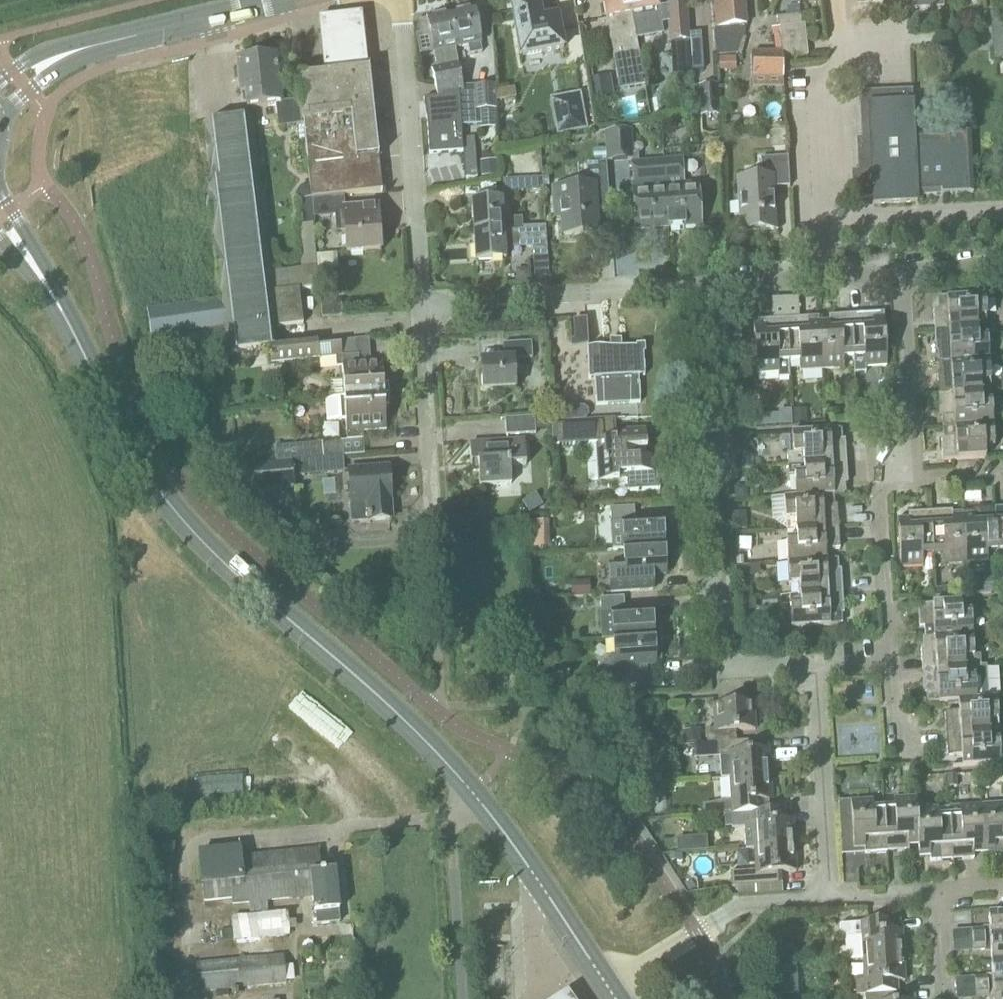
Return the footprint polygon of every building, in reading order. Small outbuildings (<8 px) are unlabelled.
[(510,3),(517,37),(521,57),(531,54),(564,48),(557,17),(542,20),(538,0),(526,0),(510,3)] [(617,80),(630,78),(632,87),(643,85),(635,39),(631,15),(628,0),(602,0),(617,80)] [(631,15),(635,39),(649,37),(644,12),(657,10),(655,0),(628,0),(631,15)] [(717,57),(737,55),(747,26),(744,0),(712,0),(717,57)] [(908,11),(927,10),(927,8),(944,8),(943,0),(908,0),(908,11)] [(669,40),(689,38),(686,4),(666,6),(669,40)] [(474,10),(451,15),(457,48),(468,46),(469,51),(481,48),(480,44),(481,44),(474,10)] [(1002,57),(1002,12),(990,13),(993,58),(1002,57)] [(326,75),(298,78),(300,102),(302,124),(302,126),(310,186),(311,199),(345,195),(382,191),(368,70),(362,14),(319,19),(326,75)] [(451,15),(427,19),(434,53),(431,53),(433,70),(430,71),(436,98),(438,98),(438,100),(460,95),(464,94),(458,51),(457,48),(451,15)] [(781,57),(803,55),(801,16),(778,18),(781,57)] [(701,35),(690,35),(692,71),(704,71),(701,35)] [(750,77),(781,77),(780,55),(775,55),(750,55),(750,77)] [(736,57),(719,57),(719,72),(736,71),(736,57)] [(276,58),(237,63),(241,93),(246,93),(248,109),(275,105),(278,129),(302,126),(302,124),(300,102),(281,104),(276,58)] [(594,98),(610,95),(607,76),(590,78),(594,98)] [(499,128),(498,119),(496,95),(495,81),(475,83),(478,129),(499,128)] [(698,112),(715,112),(714,86),(697,86),(698,112)] [(914,135),(912,90),(859,92),(860,138),(856,138),(857,171),(851,171),(852,186),(858,186),(859,199),(872,198),(873,205),(917,202),(917,196),(941,195),(973,193),(970,132),(914,135)] [(436,98),(424,100),(428,123),(428,126),(429,154),(463,152),(462,140),(462,126),(460,95),(438,100),(438,98),(436,98)] [(580,95),(551,100),(558,135),(586,130),(580,95)] [(273,294),(270,274),(251,120),(234,122),(233,118),(231,116),(223,117),(221,120),(221,123),(203,125),(209,186),(205,187),(216,302),(148,313),(155,367),(270,349),(279,348),(276,328),(303,324),(299,291),(273,294)] [(605,159),(605,163),(631,161),(629,131),(603,133),(604,146),(605,159)] [(473,140),(462,140),(463,152),(465,178),(476,178),(473,140)] [(604,146),(594,147),(594,159),(605,159),(604,146)] [(739,234),(777,232),(775,185),(789,185),(788,157),(760,158),(761,177),(736,178),(739,234)] [(484,173),(499,171),(498,159),(482,160),(484,173)] [(700,226),(696,185),(681,186),(679,159),(662,160),(668,228),(700,226)] [(630,163),(635,231),(668,228),(662,160),(630,163)] [(609,214),(605,163),(581,164),(582,186),(551,187),(553,237),(597,235),(596,215),(609,214)] [(537,180),(521,181),(521,193),(537,192),(537,188),(543,188),(542,180),(537,180)] [(345,195),(311,199),(313,215),(335,213),(337,228),(345,227),(346,254),(381,251),(378,206),(346,208),(345,195)] [(474,233),(523,229),(523,218),(503,219),(502,200),(472,202),(474,233)] [(505,243),(532,241),(532,229),(523,229),(474,233),(476,263),(506,261),(505,243)] [(316,269),(270,274),(273,294),(299,291),(319,289),(316,269)] [(938,309),(933,309),(934,331),(978,328),(987,328),(987,318),(985,295),(938,298),(938,309)] [(371,312),(375,327),(388,324),(384,309),(371,312)] [(331,315),(331,325),(361,323),(361,314),(331,315)] [(851,315),(853,358),(864,358),(865,367),(887,366),(884,328),(874,328),(873,314),(851,315)] [(844,359),(853,358),(851,315),(829,316),(830,331),(820,331),(822,370),(845,368),(844,359)] [(822,370),(820,331),(810,332),(809,318),(786,319),(789,362),(799,361),(800,371),(822,370)] [(779,362),(789,362),(786,319),(765,321),(766,334),(754,335),(757,374),(779,372),(779,362)] [(978,328),(934,331),(936,353),(937,353),(938,364),(951,363),(989,360),(988,339),(987,328),(978,328)] [(345,399),(384,397),(382,362),(359,364),(358,357),(358,356),(356,341),(336,342),(337,357),(337,365),(342,365),(345,399)] [(272,363),(316,358),(337,357),(336,342),(315,344),(279,348),(270,349),(271,355),(272,363)] [(483,391),(515,389),(513,359),(532,358),(531,342),(503,344),(504,359),(481,360),(483,391)] [(640,403),(638,377),(645,376),(644,354),(646,353),(645,345),(636,345),(636,347),(587,350),(589,379),(594,379),(596,405),(640,403)] [(939,373),(937,373),(938,396),(982,393),(991,393),(991,382),(989,360),(951,363),(938,364),(939,373)] [(982,393),(938,396),(940,417),(941,417),(942,428),(993,425),(992,403),(991,393),(982,393)] [(384,397),(345,399),(347,441),(364,440),(364,432),(387,431),(384,397)] [(554,421),(587,419),(586,411),(582,407),(576,407),(571,411),(553,411),(554,421)] [(507,434),(534,432),(533,415),(506,418),(507,434)] [(627,476),(628,491),(660,489),(658,462),(642,463),(641,449),(647,449),(646,430),(615,431),(614,418),(551,422),(553,443),(596,440),(599,482),(619,481),(619,476),(627,476)] [(943,438),(941,438),(942,457),(942,461),(954,460),(956,460),(986,458),(986,457),(985,448),(995,447),(993,425),(942,428),(943,438)] [(803,464),(847,461),(845,439),(831,440),(830,429),(792,431),(793,454),(802,454),(803,464)] [(525,465),(525,457),(524,441),(469,445),(470,465),(478,465),(479,487),(512,484),(510,466),(525,465)] [(277,458),(300,458),(299,443),(275,444),(277,458)] [(253,492),(291,488),(290,476),(340,472),(339,457),(310,460),(251,466),(253,492)] [(796,497),(822,496),(834,495),(833,484),(848,484),(847,461),(803,464),(804,475),(795,475),(796,497)] [(353,524),(393,521),(389,467),(349,470),(353,524)] [(535,495),(522,504),(529,515),(542,506),(535,495)] [(795,530),(839,527),(837,505),(823,506),(822,496),(796,497),(784,498),(785,521),(794,520),(795,530)] [(623,550),(664,547),(662,519),(635,521),(634,507),(609,508),(610,522),(621,522),(623,550)] [(986,552),(997,552),(994,508),(973,510),(973,524),(963,524),(965,562),(987,561),(986,552)] [(997,552),(1002,551),(1002,508),(994,508),(997,552)] [(965,562),(963,524),(953,525),(952,510),(929,512),(932,555),(942,555),(942,563),(965,562)] [(922,556),(932,555),(929,512),(908,513),(908,527),(897,528),(899,566),(922,565),(922,556)] [(527,548),(544,548),(544,521),(526,521),(527,548)] [(788,563),(826,560),(825,550),(840,549),(839,527),(795,530),(796,541),(786,541),(788,563)] [(664,547),(623,550),(625,570),(613,570),(614,591),(639,590),(638,577),(665,575),(664,547)] [(799,594),(843,591),(841,570),(827,571),(826,560),(788,563),(789,585),(799,584),(799,594)] [(995,579),(967,581),(968,595),(996,593),(995,579)] [(580,582),(571,583),(572,596),(581,595),(580,582)] [(950,586),(941,587),(942,588),(942,597),(951,596),(950,586)] [(843,591),(799,594),(800,604),(790,605),(792,628),(830,626),(830,614),(844,613),(843,591)] [(623,597),(600,598),(602,640),(614,639),(662,636),(661,614),(653,615),(652,609),(624,611),(623,597)] [(934,637),(972,635),(971,612),(962,613),(961,603),(918,606),(919,628),(934,627),(934,637)] [(921,671),(965,668),(964,658),(974,657),(972,635),(934,637),(935,648),(920,649),(921,671)] [(606,659),(592,677),(601,685),(639,683),(638,665),(664,664),(662,636),(614,639),(615,659),(606,659)] [(976,699),(974,677),(965,678),(965,668),(921,671),(923,692),(938,691),(939,703),(958,701),(976,699)] [(591,686),(592,697),(606,696),(606,690),(600,685),(591,686)] [(946,734),(989,731),(999,730),(997,697),(976,699),(958,701),(959,711),(944,712),(946,734)] [(717,742),(737,741),(736,730),(755,729),(754,704),(713,706),(714,731),(705,732),(705,742),(717,742)] [(687,743),(700,743),(699,730),(687,731),(687,743)] [(989,731),(946,734),(948,756),(961,755),(962,766),(1001,763),(999,741),(990,741),(989,731)] [(729,778),(770,775),(769,751),(748,752),(748,740),(737,741),(717,742),(718,754),(727,753),(729,778)] [(731,814),(762,812),(767,812),(767,800),(771,800),(770,775),(729,778),(731,811),(731,814)] [(916,810),(917,810),(916,797),(894,799),(895,808),(884,809),(887,852),(908,851),(907,836),(918,836),(916,810)] [(887,852),(884,809),(874,809),(873,800),(839,803),(841,835),(853,834),(854,848),(864,848),(865,853),(887,852)] [(981,805),(983,843),(994,843),(995,858),(1002,857),(1002,804),(981,805)] [(973,844),(983,843),(981,805),(959,807),(960,816),(949,817),(952,860),(973,859),(973,844)] [(952,860),(949,817),(939,818),(938,808),(917,810),(916,810),(918,836),(918,848),(929,847),(930,862),(952,860)] [(753,849),(795,847),(794,822),(763,824),(762,812),(731,814),(731,820),(740,826),(752,826),(753,849)] [(705,838),(675,839),(676,853),(706,852),(705,838)] [(795,847),(753,849),(755,870),(731,871),(732,886),(777,884),(777,872),(796,871),(795,847)] [(241,848),(199,853),(202,884),(204,901),(231,899),(232,904),(249,902),(250,913),(268,911),(267,901),(312,896),(315,925),(340,923),(334,871),(320,872),(318,850),(242,857),(241,848)] [(1002,939),(1002,915),(988,916),(989,930),(972,931),(973,941),(1002,939)] [(222,941),(286,935),(284,916),(220,921),(222,941)] [(863,960),(904,958),(902,933),(899,933),(899,923),(861,925),(863,960)] [(1002,963),(1002,939),(973,941),(973,951),(990,950),(991,964),(1002,963)] [(200,992),(286,983),(284,955),(197,964),(200,992)] [(772,956),(767,956),(767,967),(778,967),(778,961),(772,956)] [(904,958),(863,960),(864,985),(857,985),(857,997),(866,996),(893,994),(892,983),(905,982),(904,958)] [(1002,987),(1002,963),(991,964),(992,978),(975,979),(976,989),(1002,987)] [(795,968),(776,969),(777,997),(796,996),(795,968)] [(569,986),(550,998),(577,998),(569,986)] [(976,989),(976,998),(993,998),(1002,998),(1002,987),(976,989)]
